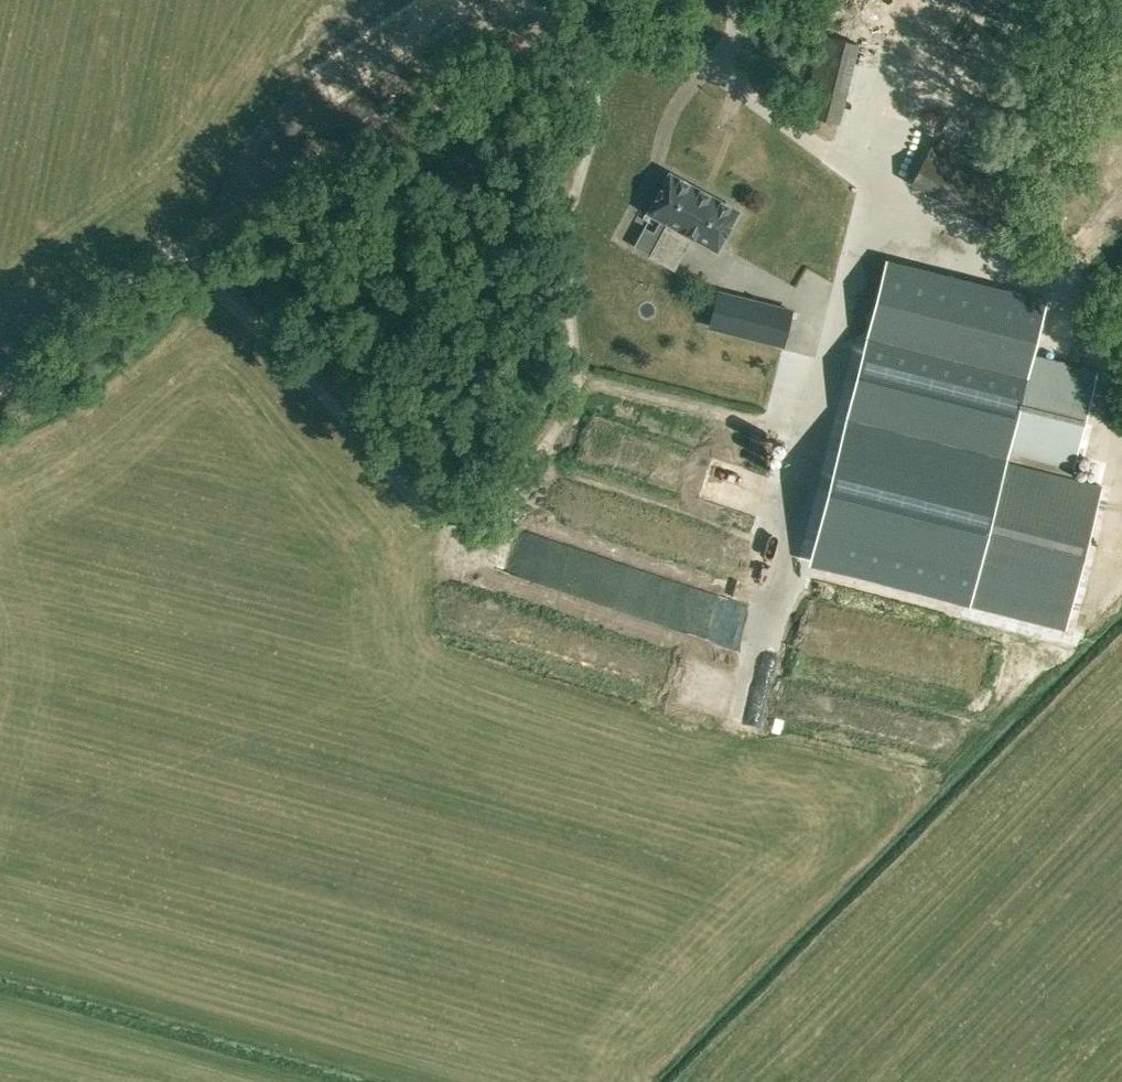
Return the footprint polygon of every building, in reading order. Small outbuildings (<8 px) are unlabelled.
[(859,43),(823,34),(803,112),(839,122),(859,43)] [(691,234),(713,195),(669,171),(647,210),(650,211),(668,221),(650,254),(673,266),(691,234)] [(740,210),(713,195),(691,234),(716,248),(718,249),(740,210)] [(944,294),(1019,312),(1029,272),(953,254),(944,294)] [(718,291),(709,325),(782,344),(790,309),(718,291)] [(941,298),(937,327),(1015,338),(1019,310),(941,298)] [(846,429),(825,510),(962,545),(962,544),(983,550),(969,604),(1066,629),(1102,484),(1006,460),(1003,471),(982,465),(982,464),(961,459),(966,441),(1008,452),(1072,468),(1097,372),(1032,356),(1026,378),(996,370),(1002,345),(975,338),(969,362),(870,337),(851,411),(956,439),(951,456),(846,429)]
